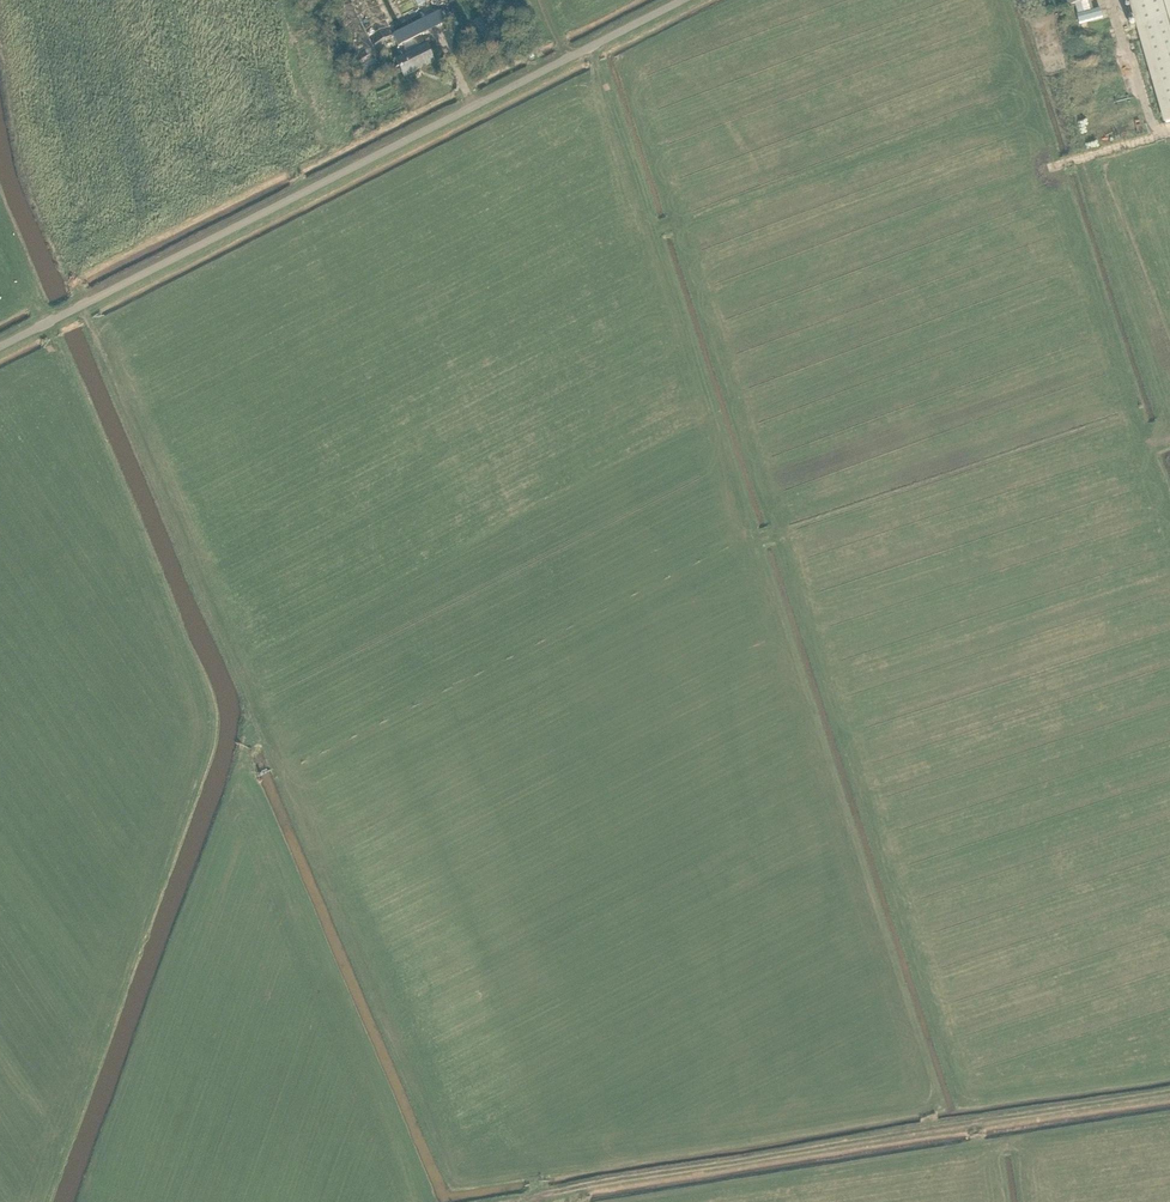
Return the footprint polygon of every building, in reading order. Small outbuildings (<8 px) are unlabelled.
[(1068,8),(1081,5),(1080,0),(1066,0),(1068,8)] [(1166,123),(1169,122),(1169,0),(1131,0),(1166,123)] [(1101,10),(1078,17),(1080,25),(1103,19),(1101,10)] [(484,18),(474,23),(485,44),(495,38),(484,18)] [(424,20),(392,35),(398,48),(402,46),(407,57),(396,62),(404,79),(433,64),(425,48),(417,52),(412,42),(430,33),(424,20)] [(467,45),(464,47),(467,53),(479,46),(476,42),(474,37),(465,42),(467,45)]
